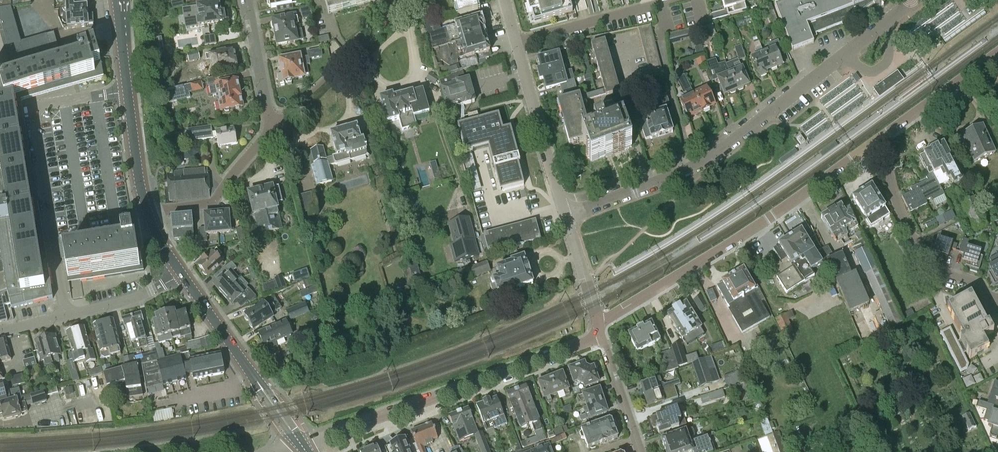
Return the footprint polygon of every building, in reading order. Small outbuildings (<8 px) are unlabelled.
[(11,0),(0,0),(0,14),(12,10),(11,7),(11,0)] [(11,7),(12,10),(15,9),(15,7),(31,4),(31,0),(11,0),(11,7)] [(181,0),(171,3),(172,9),(183,6),(181,0)] [(269,1),(267,2),(268,7),(270,8),(270,9),(276,7),(291,5),(297,4),(297,0),(269,0),(269,1)] [(328,12),(372,0),(325,0),(328,12)] [(459,17),(468,14),(478,11),(475,0),(454,0),(459,17)] [(536,18),(568,10),(565,0),(531,0),(536,18)] [(725,3),(723,4),(725,10),(726,10),(728,16),(746,11),(743,0),(724,0),(725,3)] [(774,5),(792,52),(793,51),(812,43),(813,44),(814,43),(810,35),(815,33),(816,34),(842,24),(842,25),(877,0),(788,0),(774,5)] [(59,18),(59,19),(64,30),(66,29),(86,28),(88,25),(93,24),(93,15),(88,16),(87,10),(85,7),(74,8),(74,2),(67,3),(67,2),(60,3),(60,1),(53,1),(54,13),(58,13),(59,18)] [(191,28),(224,23),(229,22),(227,12),(222,13),(220,13),(218,4),(197,7),(187,9),(191,28)] [(291,5),(276,7),(277,14),(292,10),(291,5)] [(302,19),(313,17),(310,6),(300,8),(302,19)] [(0,14),(0,21),(0,23),(1,22),(6,39),(19,35),(12,10),(0,14)] [(293,17),(273,21),(277,46),(297,42),(297,41),(302,40),(300,32),(302,31),(301,23),(299,24),(298,16),(293,17)] [(485,38),(482,30),(483,30),(480,18),(455,25),(441,30),(439,22),(424,27),(432,53),(461,45),(485,38)] [(702,39),(709,37),(708,33),(714,32),(712,25),(698,30),(702,39)] [(770,26),(772,31),(775,38),(779,37),(776,30),(775,25),(770,26)] [(640,34),(652,31),(651,26),(643,27),(639,28),(640,34)] [(654,37),(652,31),(640,34),(641,40),(654,37)] [(699,42),(696,32),(669,40),(672,50),(699,42)] [(45,35),(49,48),(57,46),(54,33),(45,35)] [(0,249),(2,261),(4,273),(7,290),(7,291),(9,301),(22,298),(24,306),(53,299),(47,262),(21,103),(104,79),(101,60),(100,60),(99,52),(100,52),(99,52),(97,52),(95,43),(59,53),(57,46),(49,48),(45,35),(21,43),(26,59),(13,63),(15,70),(13,70),(13,68),(0,72),(0,163),(5,195),(7,209),(0,210),(0,248),(0,249)] [(19,35),(6,39),(13,63),(26,59),(21,43),(19,35)] [(328,35),(317,38),(319,44),(330,41),(328,35)] [(590,44),(605,41),(603,35),(589,38),(590,44)] [(216,44),(215,36),(203,38),(205,46),(216,44)] [(655,42),(654,37),(641,40),(643,45),(645,45),(655,42)] [(770,70),(763,54),(756,37),(752,39),(754,44),(753,44),(756,50),(754,51),(756,57),(752,59),(758,75),(759,75),(760,78),(767,75),(765,72),(770,70)] [(485,40),(485,38),(461,45),(466,62),(469,64),(474,62),(475,60),(477,61),(489,58),(490,55),(489,52),(490,52),(486,40),(485,40)] [(161,61),(160,54),(158,39),(148,41),(152,62),(161,61)] [(605,41),(590,44),(599,73),(599,75),(601,80),(604,92),(598,93),(582,98),(583,103),(606,96),(606,97),(620,93),(605,41)] [(770,51),(763,54),(770,70),(782,65),(777,52),(781,50),(778,41),(768,45),(770,51)] [(656,48),(655,42),(645,45),(643,45),(644,51),(656,48)] [(734,48),(738,60),(738,61),(745,59),(741,45),(734,48)] [(704,55),(702,47),(694,49),(697,57),(704,55)] [(658,54),(656,48),(644,51),(646,57),(658,54)] [(210,55),(205,56),(206,62),(211,61),(213,72),(236,67),(235,58),(234,58),(233,50),(209,54),(210,55)] [(200,60),(198,53),(187,55),(189,63),(200,60)] [(544,79),(571,72),(571,71),(564,73),(558,53),(538,59),(541,70),(537,71),(540,80),(544,79)] [(658,54),(646,57),(647,62),(659,59),(658,54)] [(285,82),(287,84),(292,83),(292,81),(294,80),(293,79),(304,77),(303,74),(308,73),(307,65),(310,64),(308,56),(300,58),(300,56),(279,60),(280,63),(279,65),(279,68),(281,69),(284,82),(285,82)] [(700,64),(701,67),(707,65),(705,58),(696,60),(697,64),(700,64)] [(590,75),(585,59),(579,60),(583,77),(590,75)] [(661,65),(659,59),(647,62),(649,68),(661,65)] [(734,62),(726,65),(737,90),(738,90),(740,91),(743,89),(743,87),(749,85),(742,69),(739,62),(735,64),(734,62)] [(661,65),(649,68),(650,73),(662,71),(661,65)] [(737,90),(726,65),(717,67),(714,68),(715,72),(718,79),(725,95),(730,93),(732,94),(735,92),(736,91),(737,90)] [(662,71),(650,73),(651,79),(663,76),(662,71)] [(438,79),(440,87),(446,108),(458,105),(458,107),(475,102),(469,80),(463,81),(461,72),(438,79)] [(571,72),(544,79),(546,89),(562,85),(563,89),(561,89),(563,97),(570,95),(569,91),(576,89),(571,72)] [(897,72),(888,79),(873,90),(876,95),(901,77),(897,72)] [(438,80),(429,74),(426,79),(435,85),(438,80)] [(694,96),(695,95),(685,75),(677,79),(686,99),(680,102),(685,111),(684,113),(686,117),(688,117),(688,118),(702,112),(694,96)] [(209,86),(211,95),(217,94),(221,112),(243,107),(238,80),(217,84),(209,86)] [(598,93),(604,92),(601,80),(595,81),(598,93)] [(164,97),(166,103),(191,97),(190,92),(204,89),(203,82),(158,92),(159,99),(164,97)] [(707,89),(695,95),(694,96),(702,112),(702,113),(710,109),(710,108),(715,106),(707,89)] [(392,96),(380,99),(382,107),(384,115),(385,115),(387,123),(399,120),(402,131),(417,127),(414,117),(429,113),(423,91),(413,94),(413,93),(393,99),(392,96)] [(669,106),(666,96),(660,97),(663,108),(669,106)] [(632,148),(623,124),(625,123),(623,117),(594,128),(593,126),(588,128),(582,103),(583,103),(582,98),(580,99),(580,97),(558,103),(569,145),(583,142),(590,163),(608,156),(632,148)] [(134,234),(111,100),(43,112),(38,119),(62,254),(123,244),(122,236),(133,235),(134,234)] [(671,109),(666,111),(644,118),(645,122),(640,123),(645,139),(650,138),(651,139),(673,132),(669,119),(674,118),(671,109)] [(479,118),(477,113),(468,115),(469,121),(479,118)] [(511,128),(503,131),(499,115),(458,126),(464,151),(472,149),(471,145),(481,143),(482,146),(491,144),(498,173),(503,191),(524,186),(518,165),(520,164),(511,128)] [(957,138),(961,147),(966,145),(974,163),(995,153),(982,125),(961,135),(961,136),(957,138)] [(188,143),(205,140),(213,139),(211,126),(186,130),(188,143)] [(325,164),(334,161),(335,164),(337,165),(350,161),(366,157),(367,154),(366,151),(363,140),(361,133),(359,134),(357,127),(330,134),(337,156),(333,157),(326,159),(323,147),(310,151),(314,163),(310,164),(317,185),(330,182),(325,164)] [(216,132),(218,146),(236,143),(234,129),(227,130),(226,128),(222,129),(222,131),(216,132)] [(183,137),(180,135),(174,135),(172,138),(172,142),(175,144),(181,143),(184,141),(184,140),(183,137)] [(805,142),(801,136),(796,139),(801,145),(805,142)] [(934,175),(939,186),(948,181),(947,180),(950,179),(963,203),(974,197),(965,180),(962,181),(943,144),(923,154),(924,155),(919,157),(928,176),(929,177),(934,175)] [(169,162),(183,161),(182,153),(181,146),(168,147),(169,155),(169,162)] [(435,160),(427,161),(431,180),(439,179),(435,160)] [(169,201),(210,197),(207,169),(174,172),(174,179),(167,180),(169,201)] [(306,188),(313,185),(309,169),(301,171),(306,188)] [(929,177),(928,176),(926,177),(927,180),(917,186),(925,202),(931,198),(933,201),(944,195),(939,186),(934,175),(929,177)] [(876,183),(852,199),(869,225),(879,219),(876,214),(885,208),(877,196),(882,193),(876,183)] [(910,213),(920,208),(918,205),(925,202),(917,186),(910,189),(912,192),(902,197),(910,213)] [(254,215),(259,235),(282,229),(276,204),(282,203),(278,188),(273,189),(272,188),(249,194),(254,215)] [(312,194),(300,197),(304,214),(317,211),(312,194)] [(974,198),(962,203),(975,232),(986,226),(980,213),(974,198)] [(488,203),(476,206),(480,223),(493,220),(488,203)] [(832,212),(846,234),(858,227),(849,208),(844,211),(841,206),(832,212)] [(942,215),(946,222),(953,219),(954,215),(952,210),(942,215)] [(229,212),(216,213),(219,233),(231,232),(229,212)] [(846,234),(832,212),(821,218),(832,238),(832,237),(835,243),(839,241),(839,242),(847,237),(846,234)] [(219,233),(216,213),(204,214),(205,228),(200,230),(197,239),(201,242),(205,242),(207,242),(207,234),(219,233)] [(173,232),(174,241),(194,239),(193,230),(194,230),(192,215),(171,217),(172,232),(173,232)] [(486,255),(476,220),(457,225),(462,245),(459,246),(463,261),(486,255)] [(536,220),(483,234),(489,254),(504,250),(541,240),(536,220)] [(935,221),(926,225),(929,231),(938,226),(935,221)] [(242,228),(236,229),(239,241),(245,239),(242,228)] [(813,250),(801,231),(778,246),(779,247),(773,250),(781,262),(780,263),(780,262),(772,268),(777,275),(778,275),(779,276),(776,278),(786,294),(814,276),(811,271),(826,261),(819,246),(813,250)] [(860,233),(855,237),(859,242),(864,240),(860,233)] [(76,282),(81,282),(144,271),(139,241),(134,242),(133,235),(122,236),(123,244),(63,253),(65,262),(69,283),(76,282)] [(201,242),(197,239),(196,237),(197,251),(206,250),(205,242),(201,242)] [(933,242),(929,255),(942,260),(943,256),(947,257),(949,249),(955,251),(957,245),(938,239),(936,243),(933,242)] [(979,271),(983,257),(979,256),(980,252),(967,248),(969,241),(963,239),(959,252),(964,254),(962,261),(966,263),(965,266),(971,268),(970,271),(977,273),(978,270),(979,271)] [(868,304),(855,274),(851,276),(841,255),(834,258),(828,247),(821,249),(850,313),(868,304)] [(868,248),(855,254),(889,328),(902,323),(868,248)] [(223,263),(218,258),(222,255),(216,249),(212,252),(202,261),(202,262),(198,266),(208,277),(223,263)] [(989,259),(992,266),(989,267),(991,271),(988,273),(994,285),(997,283),(997,254),(989,259)] [(511,262),(512,264),(497,269),(500,278),(490,281),(492,285),(490,286),(494,297),(499,295),(501,301),(514,297),(512,291),(533,284),(524,258),(511,262)] [(487,261),(467,268),(458,272),(462,283),(492,272),(487,261)] [(222,295),(240,279),(233,272),(237,268),(231,262),(223,270),(226,273),(213,284),(216,287),(222,295)] [(290,272),(293,281),(309,275),(306,266),(290,272)] [(754,291),(757,289),(753,282),(751,283),(743,270),(722,283),(722,284),(717,287),(730,309),(728,310),(742,334),(770,318),(754,291)] [(274,282),(278,291),(286,288),(282,277),(274,280),(274,282)] [(303,282),(306,289),(316,284),(314,278),(303,282)] [(240,279),(222,295),(228,302),(229,301),(232,305),(235,302),(241,308),(248,302),(249,303),(256,297),(249,289),(248,289),(240,279)] [(717,301),(712,290),(706,293),(710,303),(717,301)] [(8,321),(4,306),(10,305),(9,301),(7,291),(0,293),(0,323),(8,321)] [(987,325),(971,295),(947,308),(963,338),(959,340),(970,359),(988,349),(982,339),(993,333),(988,324),(987,325)] [(694,301),(700,311),(707,307),(701,296),(694,301)] [(11,309),(24,306),(22,298),(9,301),(10,305),(11,309)] [(249,322),(278,303),(275,299),(265,306),(263,302),(244,315),(245,316),(244,318),(246,321),(248,321),(249,322)] [(286,310),(290,320),(290,321),(309,312),(305,302),(286,310)] [(682,339),(695,331),(701,327),(686,302),(680,306),(680,305),(672,310),(666,314),(682,339)] [(278,303),(249,322),(249,323),(249,325),(251,328),(253,328),(254,330),(273,318),(271,315),(281,309),(278,303)] [(905,321),(914,315),(911,310),(902,315),(905,321)] [(791,311),(775,319),(783,337),(793,332),(788,321),(794,318),(791,311)] [(175,313),(168,314),(175,339),(180,337),(181,339),(185,338),(185,341),(192,339),(191,336),(192,336),(185,312),(175,315),(175,313)] [(316,322),(320,320),(318,313),(311,316),(312,320),(316,322)] [(141,314),(131,317),(141,349),(148,347),(146,340),(147,340),(142,323),(143,322),(141,314)] [(172,341),(172,340),(175,339),(168,314),(156,318),(157,321),(153,322),(159,343),(159,345),(159,344),(172,341)] [(141,349),(131,317),(122,319),(125,328),(126,327),(130,344),(131,344),(133,351),(141,349)] [(103,324),(112,357),(121,354),(119,348),(120,347),(113,321),(103,324)] [(292,335),(286,322),(259,334),(265,347),(267,353),(279,348),(276,342),(292,335)] [(658,350),(663,347),(651,323),(628,335),(637,353),(655,344),(658,350)] [(112,357),(103,324),(93,326),(100,353),(103,352),(105,358),(110,357),(112,357)] [(84,328),(75,330),(82,353),(83,353),(86,363),(96,360),(94,353),(92,354),(84,328)] [(82,353),(75,330),(66,333),(73,356),(82,353)] [(55,336),(45,339),(53,364),(56,363),(59,362),(58,356),(61,355),(55,336)] [(11,360),(5,338),(0,339),(0,363),(11,360)] [(53,364),(45,339),(35,341),(38,351),(33,352),(34,358),(37,368),(46,366),(53,364)] [(189,354),(189,353),(202,350),(200,339),(184,343),(185,347),(176,350),(178,356),(180,355),(185,354),(189,354)] [(765,344),(768,349),(774,345),(776,349),(779,348),(775,340),(765,344)] [(159,345),(159,343),(154,344),(155,349),(158,361),(160,361),(165,360),(162,349),(161,349),(159,344),(159,345)] [(686,357),(682,344),(672,347),(678,367),(688,364),(686,357)] [(149,353),(142,355),(144,364),(150,363),(157,362),(158,361),(155,349),(149,351),(149,353)] [(672,350),(671,350),(659,354),(665,373),(678,368),(672,350)] [(163,385),(164,386),(186,380),(185,375),(193,374),(194,380),(224,374),(220,354),(190,360),(189,354),(185,354),(180,355),(178,356),(165,360),(160,361),(158,361),(157,362),(163,385)] [(134,356),(128,357),(130,367),(141,365),(142,364),(144,364),(142,355),(134,358),(134,356)] [(711,357),(696,362),(691,364),(699,387),(713,383),(712,381),(718,380),(716,373),(715,367),(718,366),(715,356),(711,357)] [(130,367),(128,357),(122,358),(124,368),(130,367)] [(37,368),(34,358),(22,361),(26,373),(38,370),(37,368)] [(73,359),(67,361),(73,382),(79,380),(73,359)] [(163,385),(157,362),(150,363),(155,388),(163,385)] [(150,363),(144,364),(142,364),(144,377),(146,390),(155,388),(150,363)] [(100,364),(93,366),(97,377),(103,375),(100,364)] [(124,368),(122,369),(125,382),(127,398),(142,396),(140,378),(144,377),(142,364),(141,365),(130,367),(124,368)] [(581,383),(588,368),(585,367),(584,364),(569,369),(574,383),(577,381),(581,383)] [(101,367),(103,373),(111,370),(110,365),(101,367)] [(588,368),(581,383),(584,385),(585,388),(598,383),(593,368),(590,369),(588,368)] [(125,382),(122,369),(103,374),(107,387),(125,382)] [(724,380),(727,389),(731,388),(748,382),(745,373),(742,374),(724,380)] [(550,378),(556,394),(563,391),(565,396),(570,394),(562,374),(550,378)] [(11,377),(13,387),(25,384),(23,375),(11,377)] [(556,394),(550,378),(539,383),(547,403),(551,401),(550,397),(556,394)] [(644,396),(673,387),(680,384),(678,381),(665,385),(661,383),(659,378),(640,384),(644,396)] [(20,390),(19,388),(9,391),(7,386),(4,387),(3,383),(0,384),(0,395),(20,390)] [(519,407),(532,402),(526,386),(506,393),(514,412),(520,409),(519,407)] [(65,389),(66,396),(73,394),(71,387),(65,389)] [(673,387),(644,396),(648,408),(664,402),(671,400),(669,395),(675,393),(673,387)] [(992,388),(987,404),(997,407),(997,408),(997,390),(992,388)] [(0,395),(0,406),(31,398),(30,395),(21,398),(20,390),(0,395)] [(587,407),(603,401),(599,390),(578,397),(580,401),(585,400),(587,406),(587,407)] [(725,398),(722,390),(700,397),(702,405),(725,398)] [(43,391),(30,395),(31,398),(31,401),(33,406),(46,402),(43,391)] [(31,398),(0,406),(0,418),(3,417),(4,420),(21,415),(20,414),(28,411),(26,402),(31,401),(31,398)] [(507,424),(497,398),(484,403),(491,421),(492,421),(492,423),(490,424),(492,429),(494,428),(494,429),(507,424)] [(587,407),(587,406),(583,408),(585,415),(579,417),(581,422),(607,413),(603,401),(587,407)] [(520,409),(514,412),(517,420),(536,412),(532,402),(519,407),(520,409)] [(976,408),(986,411),(983,421),(989,422),(988,426),(992,427),(989,435),(989,437),(991,437),(997,439),(997,435),(997,414),(995,413),(997,407),(987,404),(978,402),(976,408)] [(491,421),(484,403),(476,406),(486,431),(492,429),(490,424),(492,423),(492,421),(491,421)] [(151,411),(153,421),(172,417),(170,407),(151,411)] [(659,435),(679,428),(677,423),(677,422),(681,421),(679,417),(684,415),(682,407),(651,418),(654,427),(656,426),(659,435)] [(482,433),(478,434),(468,409),(449,416),(459,442),(475,436),(481,451),(490,451),(482,433)] [(536,412),(517,420),(520,429),(531,425),(534,432),(536,437),(526,441),(528,446),(546,439),(546,437),(536,412)] [(962,417),(968,432),(976,428),(969,414),(962,417)] [(609,420),(596,425),(603,444),(618,438),(614,428),(616,428),(617,426),(615,421),(613,420),(611,421),(609,420)] [(665,451),(689,442),(688,438),(693,436),(692,432),(704,428),(701,421),(681,427),(683,432),(661,440),(665,451)] [(423,448),(433,444),(432,441),(437,439),(431,424),(411,432),(418,451),(419,451),(425,451),(423,448)] [(603,444),(596,425),(581,430),(581,431),(579,434),(581,439),(584,439),(588,449),(589,448),(592,450),(595,448),(597,446),(603,444)] [(564,434),(561,428),(553,431),(554,433),(555,437),(564,434)] [(772,434),(774,440),(780,438),(777,432),(772,434)] [(706,437),(690,443),(689,442),(665,451),(712,451),(706,437)] [(405,438),(390,444),(390,445),(385,447),(386,451),(411,451),(405,438)] [(517,440),(511,443),(515,451),(522,451),(517,440)]
